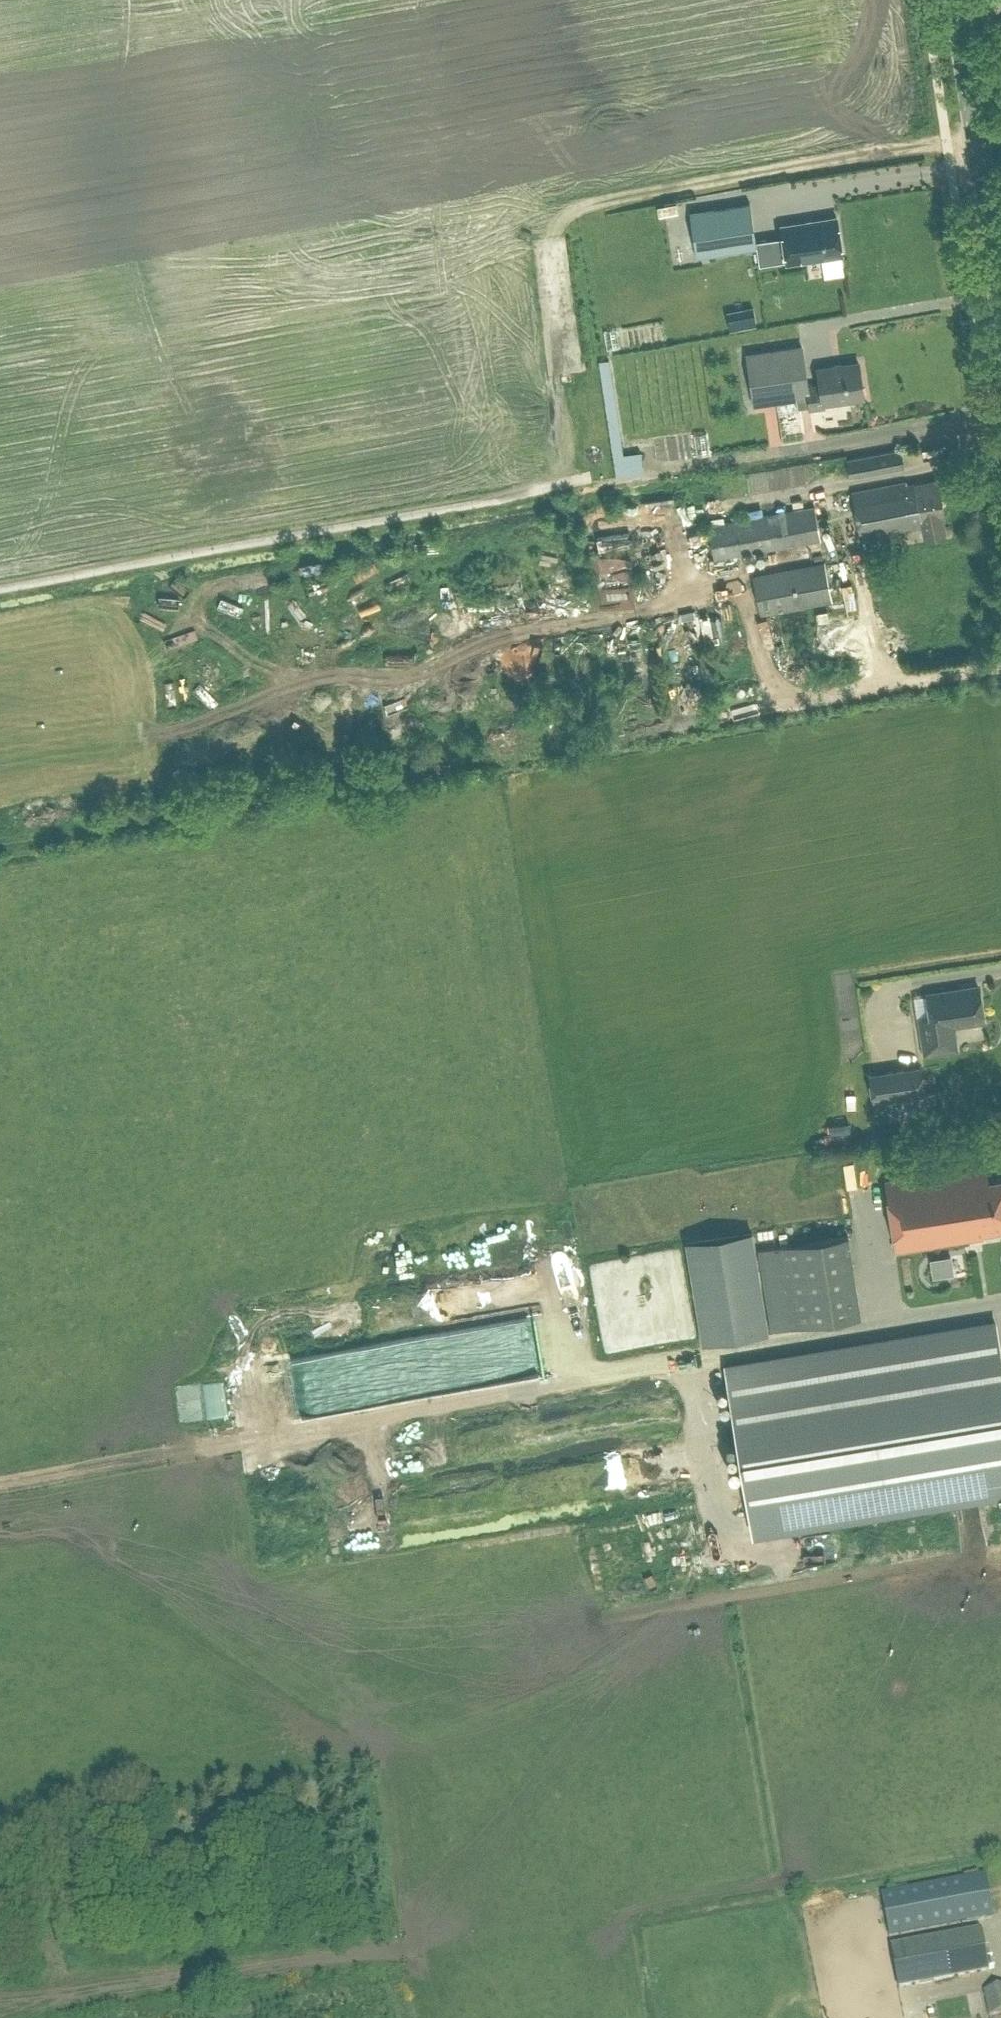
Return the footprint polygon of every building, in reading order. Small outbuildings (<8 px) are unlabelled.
[(756,247),(749,202),(689,211),(696,256),(756,247)] [(781,225),(786,262),(842,253),(836,216),(781,225)] [(859,362),(817,369),(819,384),(807,386),(802,346),(746,354),(753,403),(776,400),(778,412),(798,409),(797,407),(809,405),(809,407),(824,405),(823,402),(864,396),(859,362)] [(901,447),(846,457),(850,476),(904,465),(901,447)] [(907,484),(906,480),(852,490),(861,538),(921,526),(923,534),(946,530),(943,514),(944,514),(937,478),(907,484)] [(815,504),(707,523),(714,558),(821,539),(815,504)] [(587,520),(589,533),(614,529),(612,516),(587,520)] [(631,545),(629,533),(597,537),(598,549),(631,545)] [(636,599),(635,590),(633,573),(629,547),(585,553),(592,604),(636,599)] [(832,600),(825,559),(752,574),(760,614),(832,600)] [(534,595),(517,605),(527,624),(544,614),(534,595)] [(518,617),(512,598),(466,612),(472,631),(518,617)] [(590,626),(607,616),(602,607),(585,618),(590,626)] [(575,612),(548,617),(551,632),(577,626),(575,612)] [(919,1017),(925,1051),(956,1047),(953,1024),(983,1019),(978,984),(927,992),(931,1015),(919,1017)] [(920,1065),(868,1073),(872,1102),(925,1094),(920,1065)] [(830,1119),(851,1118),(850,1093),(829,1094),(830,1119)] [(832,1137),(850,1134),(848,1120),(829,1123),(832,1137)] [(986,1163),(885,1179),(896,1249),(999,1233),(998,1230),(1000,1229),(1000,1175),(988,1177),(986,1163)] [(749,1229),(685,1240),(702,1341),(766,1330),(749,1229)] [(771,1330),(791,1326),(861,1315),(848,1234),(778,1245),(758,1248),(771,1330)] [(995,1322),(725,1366),(753,1532),(1000,1491),(1000,1359),(995,1322)] [(510,1334),(494,1334),(494,1361),(510,1361),(510,1334)] [(360,1379),(358,1348),(341,1349),(342,1380),(360,1379)] [(889,1938),(994,1918),(985,1873),(881,1893),(889,1938)] [(983,1929),(894,1945),(902,1987),(991,1970),(983,1929)] [(983,1995),(988,2017),(1000,2014),(1000,1991),(983,1995)]
